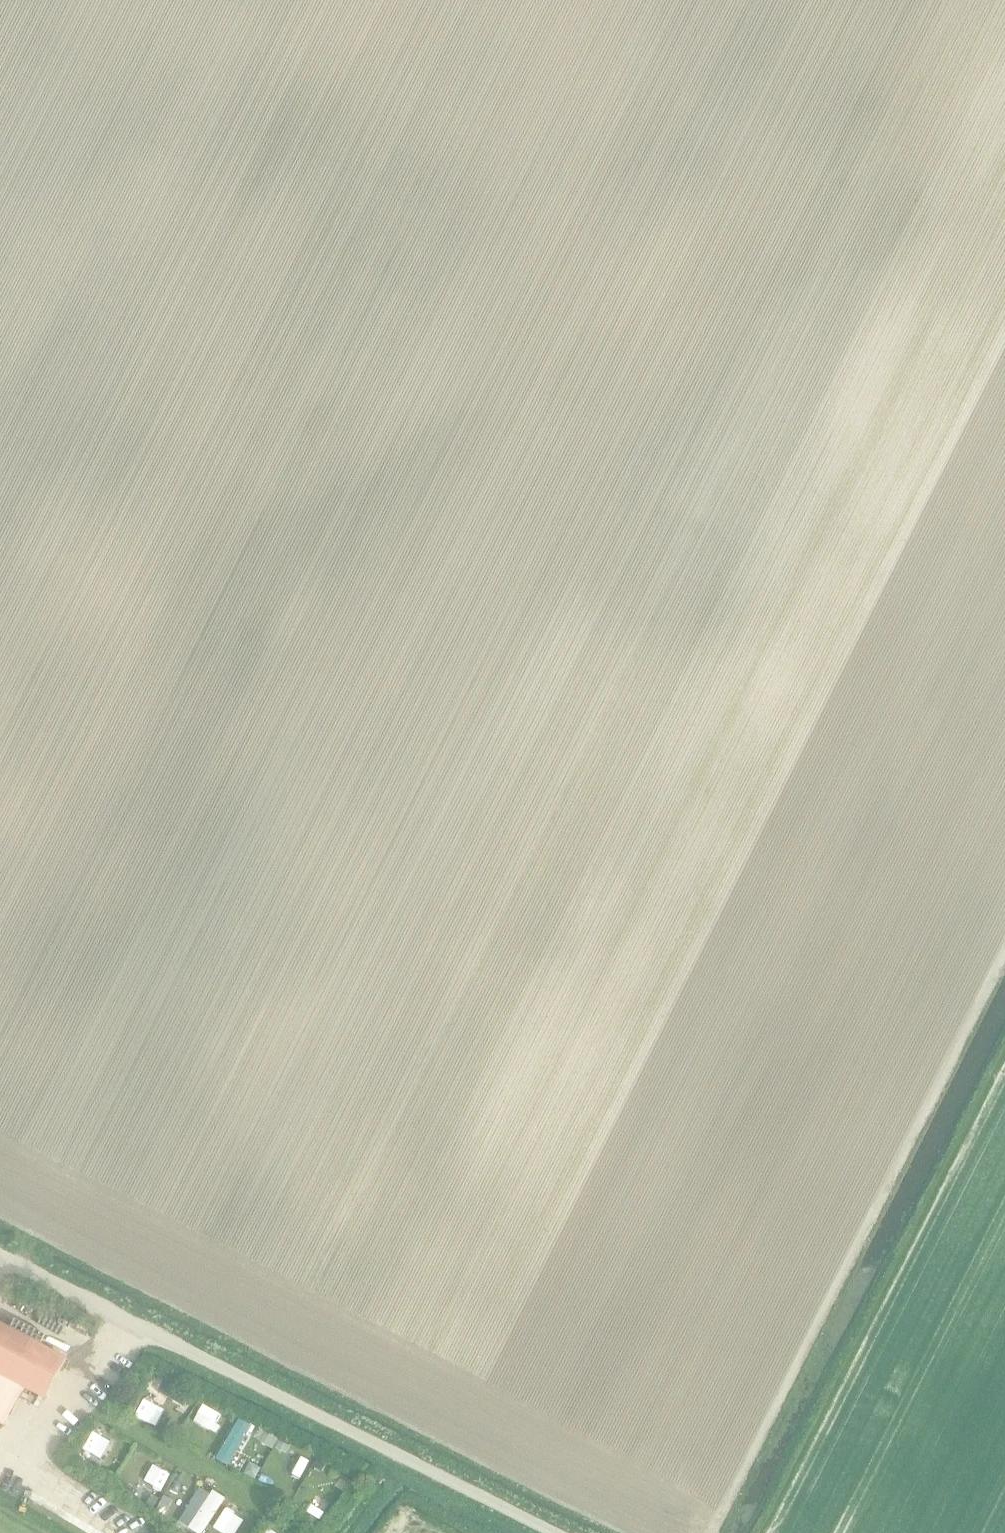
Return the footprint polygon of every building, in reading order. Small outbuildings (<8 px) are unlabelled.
[(3,1426),(23,1388),(47,1400),(65,1360),(0,1324),(0,1424),(3,1426)] [(200,1405),(220,1415),(228,1400),(208,1390),(200,1405)] [(241,1457),(264,1418),(245,1407),(222,1446),(241,1457)] [(115,1449),(121,1428),(102,1423),(97,1444),(115,1449)] [(298,1442),(289,1461),(309,1470),(318,1451),(298,1442)] [(156,1476),(173,1482),(179,1464),(162,1458),(156,1476)] [(317,1478),(306,1494),(325,1507),(336,1490),(317,1478)] [(210,1523),(229,1494),(209,1481),(190,1511),(210,1523)] [(229,1493),(218,1516),(237,1525),(248,1503),(229,1493)] [(182,1532),(197,1532),(199,1529),(186,1524),(182,1532)]
